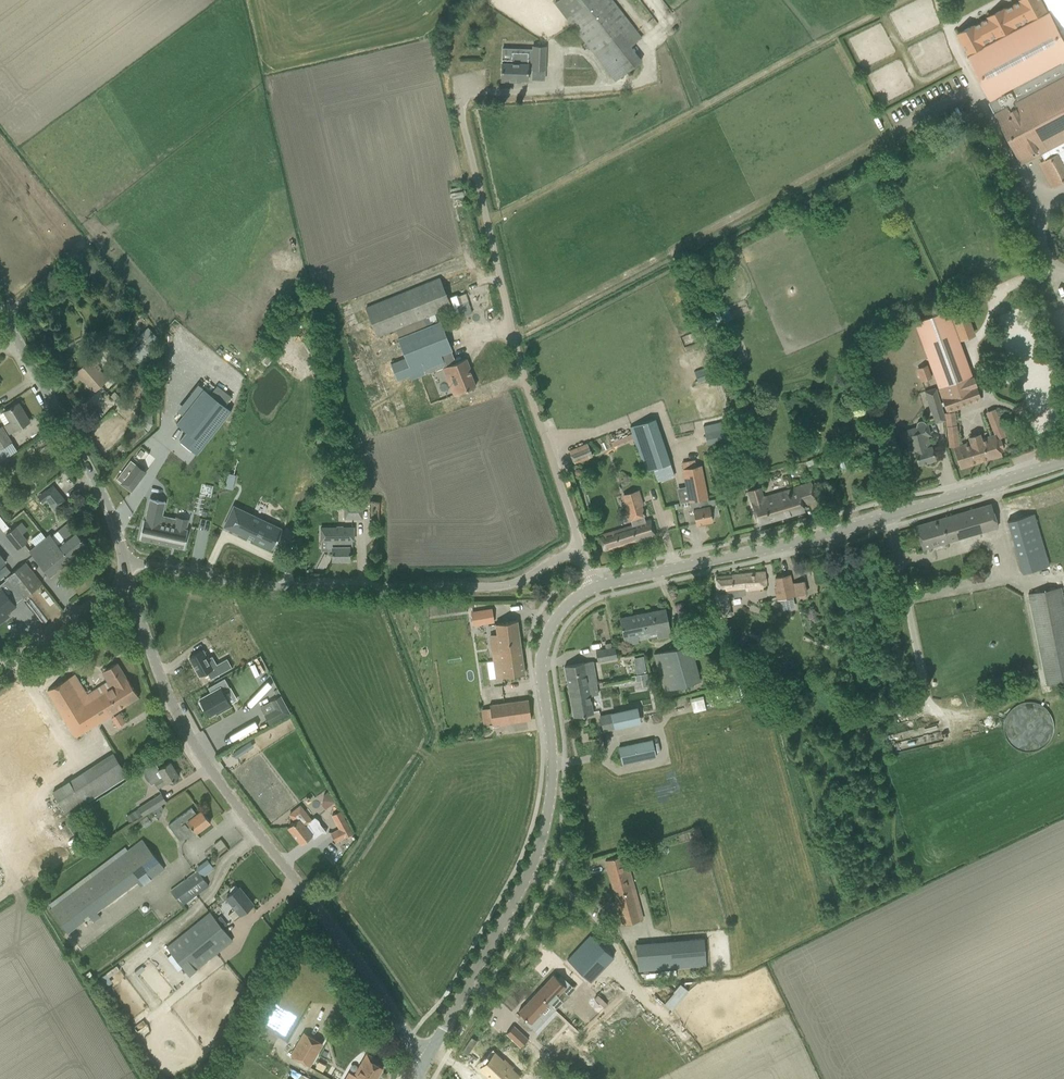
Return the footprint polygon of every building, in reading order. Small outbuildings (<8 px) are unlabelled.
[(615,81),(642,61),(631,46),(641,38),(612,0),(559,0),(554,4),(615,81)] [(1046,10),(1041,0),(1021,0),(1021,1),(1005,10),(1005,8),(989,17),(989,18),(973,27),(972,25),(957,34),(966,52),(1046,10)] [(969,56),(985,88),(991,99),(992,98),(994,101),(991,103),(995,110),(998,109),(1000,112),(1063,78),(1063,39),(1050,13),(1023,27),(969,56)] [(515,37),(535,38),(535,29),(532,29),(532,27),(516,26),(515,37)] [(545,70),(546,46),(532,45),(532,52),(512,51),(511,60),(502,59),(502,61),(501,71),(501,82),(519,82),(519,81),(527,81),(528,68),(531,68),(531,70),(545,70)] [(1000,112),(998,112),(1024,161),(1041,152),(1046,160),(1042,161),(1055,185),(1063,181),(1063,78),(1000,112)] [(366,308),(377,337),(451,307),(439,278),(366,308)] [(948,310),(913,322),(945,409),(979,397),(959,341),(949,313),(948,310)] [(451,351),(440,322),(397,338),(405,358),(390,364),(397,380),(424,369),(422,362),(451,351)] [(152,357),(148,352),(160,341),(148,327),(135,338),(140,344),(129,354),(141,367),(152,357)] [(740,364),(733,345),(722,349),(730,368),(740,364)] [(82,377),(89,385),(88,386),(93,392),(107,380),(100,371),(102,369),(97,364),(103,359),(95,351),(87,360),(88,361),(80,369),(72,376),(77,382),(82,377)] [(454,385),(458,393),(475,386),(468,368),(470,368),(466,358),(447,366),(449,372),(445,374),(451,387),(454,385)] [(694,372),(698,383),(725,373),(721,363),(694,372)] [(920,367),(925,380),(931,377),(926,365),(920,367)] [(425,375),(436,371),(434,366),(424,369),(423,370),(425,374),(425,375)] [(185,431),(186,432),(179,440),(196,454),(231,411),(214,397),(204,388),(175,423),(185,431)] [(924,392),(929,412),(932,411),(936,423),(944,420),(943,415),(945,414),(936,388),(924,392)] [(10,422),(4,426),(9,434),(29,421),(18,403),(3,412),(10,422)] [(319,417),(326,414),(323,406),(316,409),(319,417)] [(995,409),(987,412),(995,432),(1003,429),(995,409)] [(943,415),(949,447),(959,446),(955,412),(943,415)] [(645,472),(653,469),(657,481),(674,475),(655,419),(630,427),(645,472)] [(703,426),(707,445),(730,439),(726,421),(703,426)] [(930,435),(927,424),(926,425),(925,423),(923,422),(921,421),(918,422),(917,424),(916,426),(916,427),(909,430),(902,432),(905,442),(908,442),(908,443),(911,453),(914,452),(918,464),(926,461),(927,463),(933,461),(932,459),(935,459),(932,448),(931,446),(930,446),(926,436),(930,435)] [(2,426),(0,427),(0,449),(11,442),(2,426)] [(954,447),(960,468),(1001,456),(999,450),(1003,449),(1001,441),(997,442),(996,439),(994,435),(981,439),(980,433),(967,437),(969,443),(959,446),(954,447)] [(612,440),(614,446),(634,441),(632,434),(612,440)] [(592,456),(587,443),(569,451),(574,463),(592,456)] [(130,460),(116,479),(121,483),(120,484),(131,491),(146,472),(130,460)] [(682,469),(689,501),(706,497),(700,466),(682,469)] [(325,474),(324,486),(337,487),(339,476),(325,474)] [(811,483),(791,488),(793,493),(763,502),(759,488),(748,491),(751,502),(755,513),(758,524),(804,510),(801,503),(815,499),(812,488),(811,483)] [(53,486),(45,491),(49,497),(57,491),(53,486)] [(609,532),(599,535),(604,550),(655,535),(652,524),(650,519),(646,521),(642,505),(643,505),(639,490),(629,493),(633,507),(627,509),(631,525),(609,532)] [(719,515),(716,498),(708,500),(707,497),(706,497),(689,501),(691,510),(693,510),(696,524),(712,521),(711,516),(719,515)] [(138,523),(134,542),(179,550),(182,531),(160,527),(162,517),(156,516),(159,504),(144,501),(139,523),(138,523)] [(344,518),(362,518),(362,503),(344,503),(344,518)] [(919,536),(922,549),(997,527),(990,504),(916,526),(919,536)] [(234,507),(229,516),(235,519),(231,529),(248,537),(249,536),(253,538),(252,539),(271,549),(281,529),(234,507)] [(1049,566),(1034,514),(1007,522),(1022,574),(1049,566)] [(3,531),(8,527),(0,517),(0,528),(3,531)] [(6,535),(18,549),(27,542),(21,535),(27,530),(22,522),(6,535)] [(50,534),(45,538),(63,560),(64,559),(67,562),(87,546),(68,523),(51,536),(50,534)] [(349,560),(349,547),(351,547),(351,540),(353,540),(353,528),(321,528),(321,551),(332,551),(332,560),(349,560)] [(195,545),(204,546),(207,534),(198,532),(195,545)] [(63,560),(45,538),(29,551),(50,576),(67,562),(64,559),(63,560)] [(5,579),(21,599),(41,583),(25,563),(5,579)] [(10,572),(5,566),(0,570),(0,579),(10,572)] [(736,596),(742,596),(741,590),(765,588),(764,572),(715,577),(717,595),(715,595),(718,617),(724,616),(724,615),(729,615),(726,595),(736,594),(736,596)] [(777,586),(774,587),(777,600),(780,599),(782,608),(795,604),(793,596),(795,596),(792,585),(791,581),(789,574),(783,576),(775,578),(777,586)] [(6,621),(3,618),(17,607),(0,586),(0,625),(6,621)] [(1045,686),(1063,682),(1063,605),(1061,588),(1027,595),(1045,686)] [(657,637),(670,634),(665,609),(620,618),(625,645),(639,642),(637,635),(655,631),(657,637)] [(471,616),(473,625),(488,623),(486,613),(471,616)] [(524,674),(517,621),(495,624),(500,659),(493,660),(496,678),(524,674)] [(701,680),(689,641),(653,652),(665,691),(701,680)] [(616,657),(615,647),(595,650),(597,661),(616,657)] [(203,650),(189,657),(199,676),(206,672),(210,679),(232,667),(227,658),(216,664),(212,656),(207,659),(203,650)] [(643,655),(634,657),(635,664),(644,663),(643,655)] [(575,664),(564,666),(568,689),(587,686),(588,686),(586,674),(594,672),(592,661),(575,664)] [(104,671),(114,686),(89,702),(73,675),(47,691),(75,736),(138,697),(126,678),(117,663),(104,671)] [(635,674),(637,687),(650,685),(649,673),(635,674)] [(201,702),(199,703),(203,709),(205,708),(209,716),(220,710),(221,712),(231,706),(223,692),(230,688),(224,678),(208,688),(211,693),(199,699),(201,702)] [(587,686),(568,689),(573,717),(584,715),(593,713),(590,695),(596,693),(598,693),(596,684),(588,686),(587,686)] [(290,713),(281,695),(277,697),(271,701),(276,709),(264,715),(269,725),(290,713)] [(703,695),(691,698),(694,711),(706,708),(703,695)] [(528,699),(489,705),(492,725),(531,720),(528,699)] [(1055,729),(1054,723),(1053,718),(1050,714),(1047,711),(1044,708),(1039,706),(1034,704),(1029,704),(1024,705),(1020,706),(1016,708),(1012,712),(1009,716),(1007,720),(1006,725),(1005,729),(1006,734),(1007,739),(1010,743),(1013,747),(1016,749),(1021,752),(1025,753),(1030,754),(1035,753),(1039,752),(1044,749),(1047,747),(1050,743),(1053,739),(1054,734),(1055,729)] [(113,716),(116,726),(125,723),(122,713),(113,716)] [(611,713),(599,716),(603,731),(615,728),(611,713)] [(233,738),(259,725),(257,720),(230,732),(233,738)] [(643,742),(618,747),(622,764),(647,759),(656,757),(652,740),(643,742)] [(139,759),(131,764),(133,767),(141,762),(139,759)] [(178,776),(170,762),(158,769),(155,763),(145,768),(158,789),(178,776)] [(52,792),(69,819),(89,807),(71,779),(52,792)] [(143,816),(143,818),(166,801),(161,794),(138,810),(143,816)] [(326,831),(320,824),(319,820),(315,817),(312,819),(301,805),(289,814),(295,821),(288,827),(300,843),(312,834),(314,837),(320,832),(326,833),(326,831)] [(192,808),(168,825),(180,841),(196,833),(210,822),(201,811),(196,814),(192,808)] [(132,814),(136,820),(143,816),(138,810),(132,814)] [(330,832),(335,841),(352,832),(341,811),(331,816),(338,828),(330,832)] [(130,825),(136,820),(132,814),(126,818),(130,825)] [(700,826),(692,829),(695,840),(703,838),(701,833),(700,826)] [(142,840),(49,910),(67,933),(84,920),(82,917),(87,914),(93,922),(100,917),(96,911),(101,907),(136,880),(141,886),(164,868),(142,840)] [(616,901),(611,902),(618,925),(639,919),(639,918),(642,917),(633,888),(631,889),(624,865),(628,865),(625,855),(605,860),(616,901)] [(171,892),(182,906),(209,886),(198,871),(171,892)] [(252,904),(239,887),(238,888),(236,886),(233,886),(230,888),(230,891),(232,893),(226,898),(235,909),(228,915),(233,920),(240,914),(252,904)] [(210,912),(166,947),(190,975),(232,940),(210,912)] [(590,935),(567,959),(590,981),(613,956),(590,935)] [(636,944),(639,972),(707,966),(705,938),(636,944)] [(90,971),(84,975),(88,981),(94,977),(90,971)] [(551,976),(516,1013),(525,1021),(522,1024),(532,1033),(542,1023),(536,1018),(547,1006),(553,1012),(561,1003),(555,998),(567,985),(559,977),(556,980),(551,976)] [(616,983),(597,1003),(607,1012),(620,998),(636,1013),(640,1009),(624,994),(625,992),(616,983)] [(681,984),(665,1002),(672,1009),(688,990),(681,984)] [(511,1027),(504,1035),(518,1048),(525,1041),(511,1027)] [(290,1055),(310,1066),(323,1044),(303,1032),(290,1055)] [(383,1067),(374,1062),(376,1059),(366,1054),(360,1066),(363,1067),(356,1078),(376,1078),(383,1067)] [(509,1068),(502,1062),(501,1063),(492,1054),(478,1069),(489,1078),(513,1078),(515,1076),(508,1069),(509,1068)]
